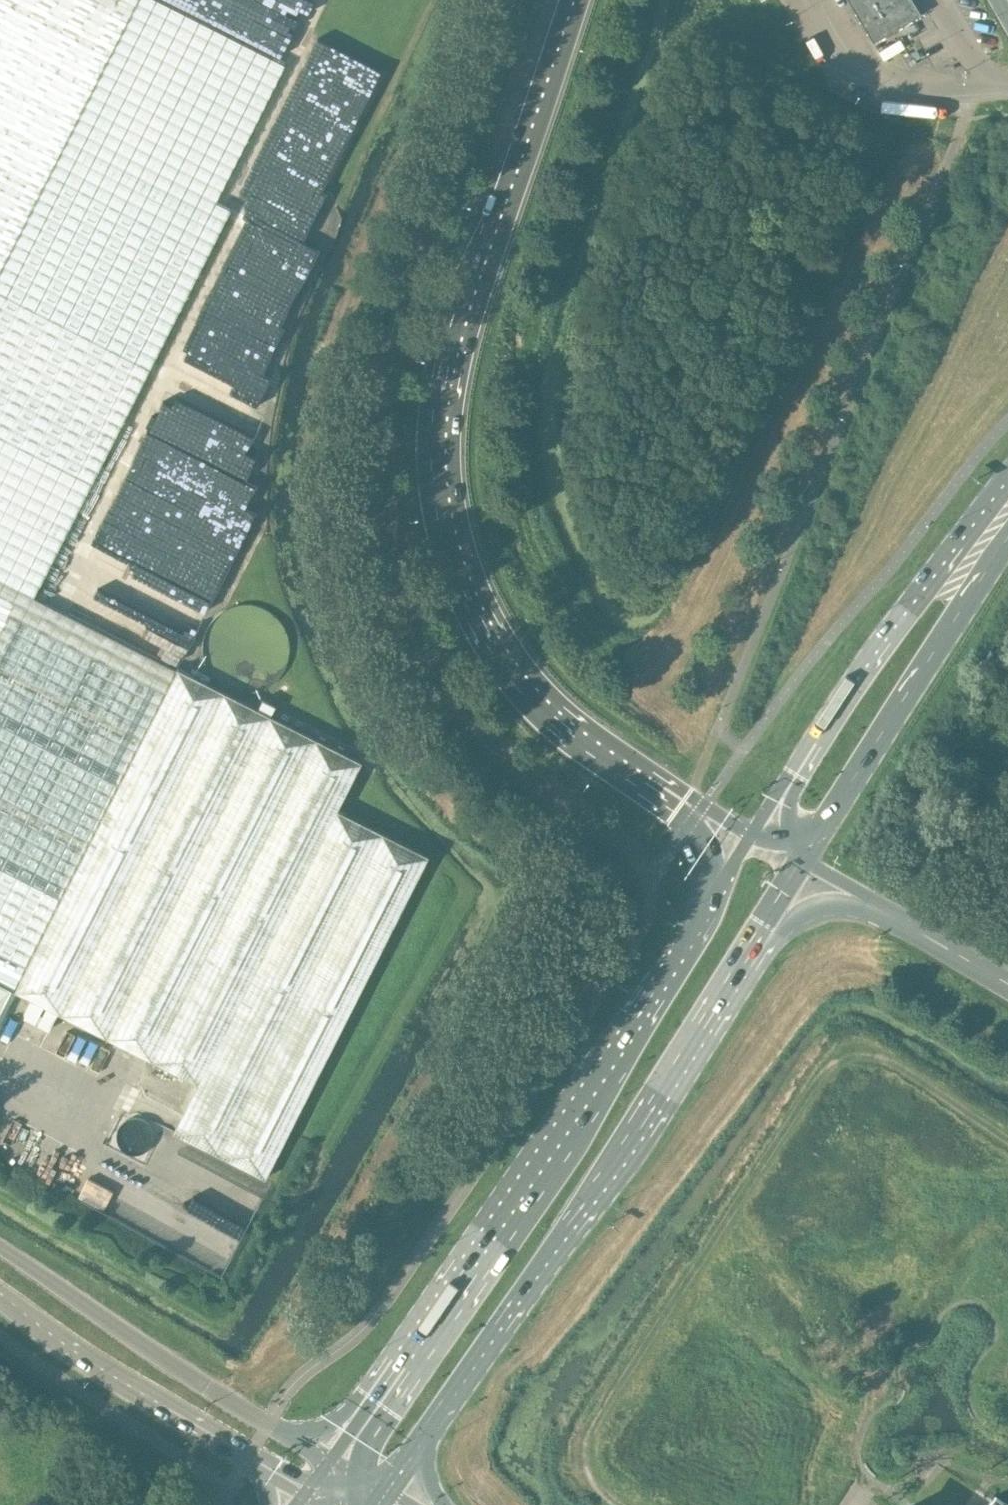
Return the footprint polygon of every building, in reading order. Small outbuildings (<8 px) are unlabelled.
[(17,991),(198,1083),(173,1130),(266,1176),(428,854),(337,807),(361,761),(209,684),(176,667),(34,595),(230,208),(215,201),(285,63),(159,0),(0,0),(0,1024),(17,991)] [(873,41),(919,14),(920,15),(922,13),(921,11),(920,11),(913,0),(849,0),(873,41)] [(995,1492),(987,1504),(1007,1504),(1007,1500),(995,1492)]
